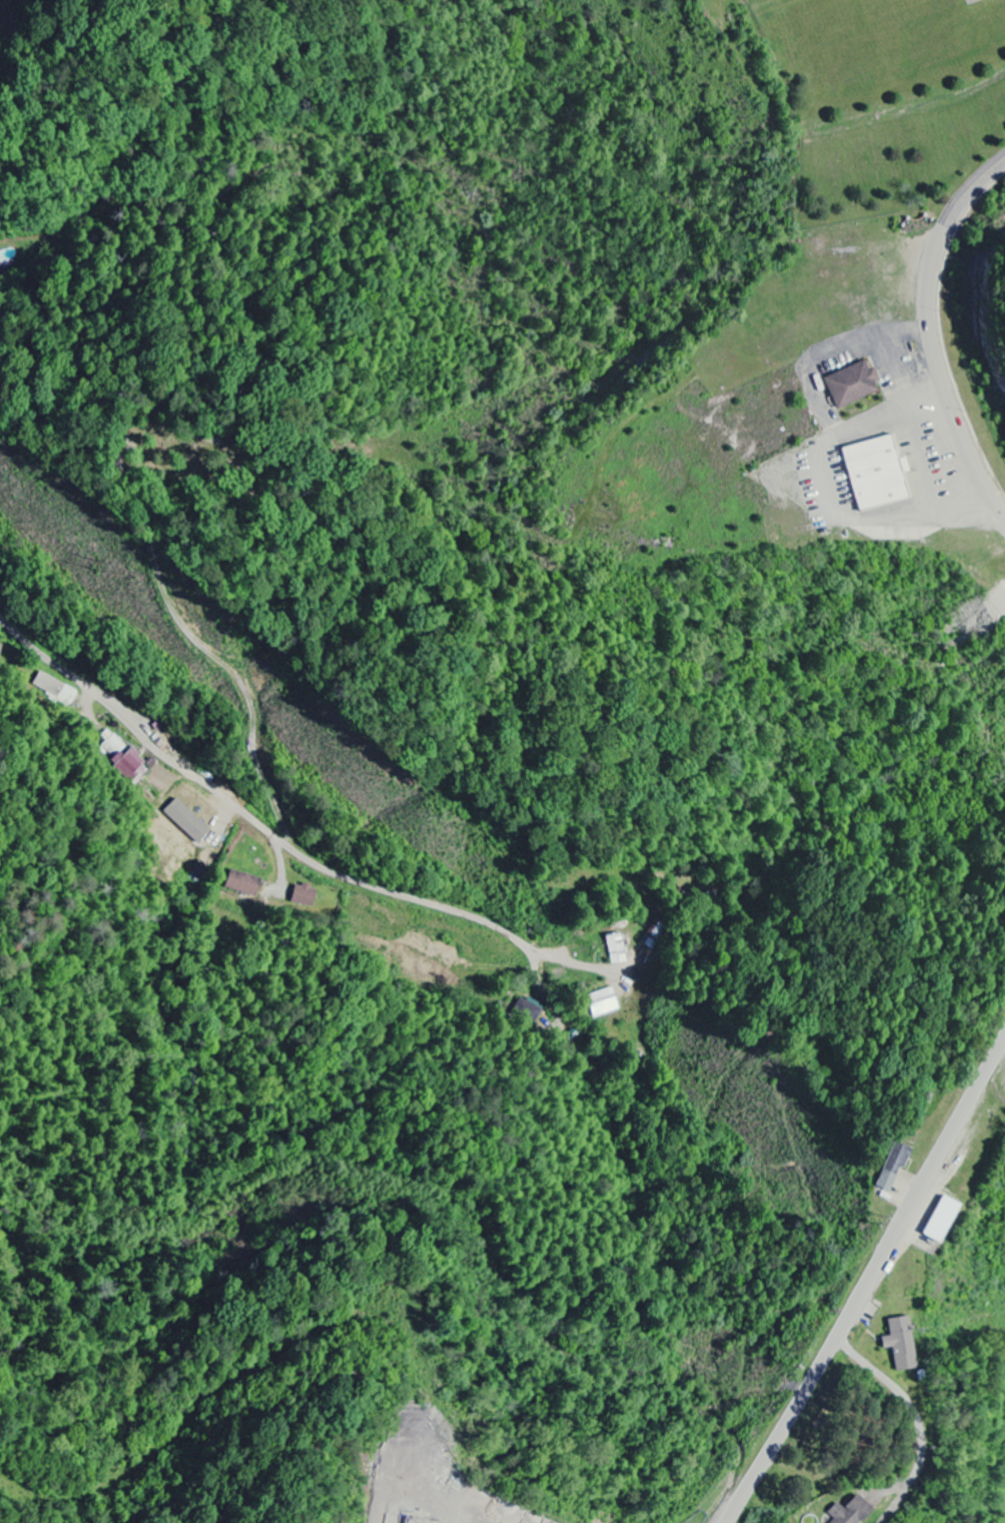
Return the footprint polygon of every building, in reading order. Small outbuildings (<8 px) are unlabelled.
[(824,378),(837,410),(879,392),(875,382),(880,381),(874,368),(870,370),(866,361),(824,378)] [(842,448),(858,512),(909,498),(903,475),(909,473),(905,458),(899,459),(892,435),(842,448)] [(79,691),(39,673),(33,688),(72,706),(79,691)] [(130,749),(108,729),(99,740),(119,758),(112,766),(135,787),(152,770),(130,749)] [(164,812),(199,845),(211,831),(176,799),(164,812)] [(225,888),(256,898),(262,881),(231,870),(225,888)] [(314,908),(318,889),(296,885),(292,903),(314,908)] [(611,966),(627,964),(624,934),(608,936),(611,966)] [(621,1011),(614,988),(588,996),(595,1018),(621,1011)] [(543,1013),(543,1002),(517,1001),(517,1013),(543,1013)] [(875,1188),(889,1194),(900,1169),(904,1171),(913,1151),(895,1142),(875,1188)] [(962,1206),(944,1196),(922,1235),(940,1245),(962,1206)] [(888,1321),(891,1338),(882,1339),(884,1351),(894,1349),(897,1373),(916,1370),(909,1318),(888,1321)] [(837,1504),(828,1514),(835,1520),(832,1522),(862,1522),(874,1510),(858,1495),(844,1510),(837,1504)]
